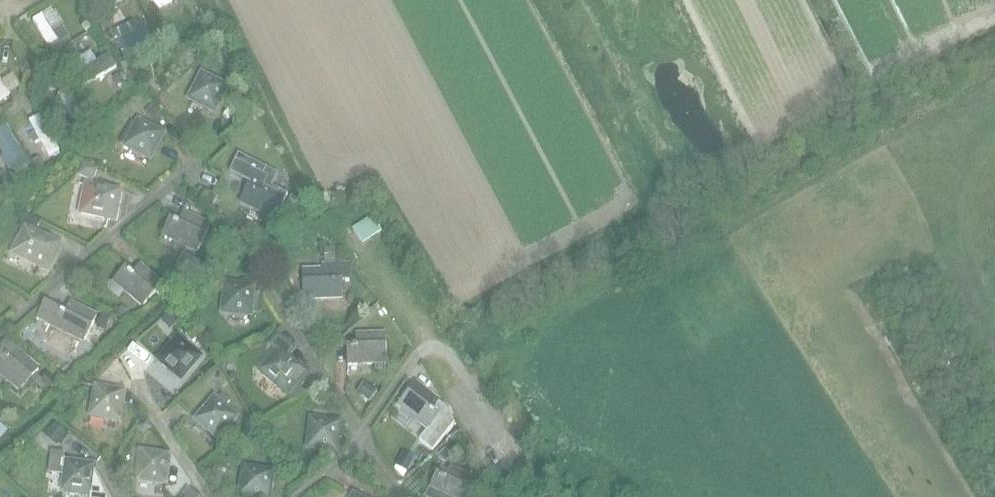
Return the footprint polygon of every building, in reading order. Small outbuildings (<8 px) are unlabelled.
[(43,12),(31,18),(48,46),(59,39),(43,12)] [(146,27),(118,39),(124,51),(152,39),(146,27)] [(174,27),(161,33),(168,49),(181,43),(174,27)] [(118,66),(110,53),(75,73),(83,86),(118,66)] [(23,59),(15,64),(21,74),(29,70),(23,59)] [(134,65),(125,69),(131,81),(140,77),(134,65)] [(119,75),(112,78),(117,87),(123,83),(119,75)] [(190,101),(214,114),(228,89),(203,77),(190,101)] [(1,100),(11,93),(0,78),(0,98),(1,100)] [(89,123),(69,88),(58,94),(79,129),(89,123)] [(40,114),(30,120),(49,156),(60,150),(40,114)] [(126,147),(151,159),(164,136),(139,123),(126,147)] [(0,129),(0,145),(17,172),(29,164),(5,126),(0,129)] [(239,155),(229,173),(251,184),(249,188),(242,201),(274,219),(286,196),(270,187),(276,175),(239,155)] [(39,157),(32,160),(38,172),(44,169),(39,157)] [(85,165),(79,177),(92,183),(98,172),(85,165)] [(109,220),(116,221),(121,194),(115,193),(86,189),(81,215),(109,220)] [(207,193),(202,203),(212,208),(217,198),(207,193)] [(291,196),(284,211),(290,213),(297,210),(301,201),(291,196)] [(163,235),(200,251),(211,228),(183,215),(179,223),(170,220),(163,235)] [(24,231),(13,255),(48,272),(59,248),(50,243),(33,235),(38,224),(24,217),(19,228),(24,231)] [(338,251),(325,251),(325,265),(338,264),(338,251)] [(342,297),(342,280),(347,280),(347,264),(338,264),(325,265),(323,265),(323,271),(302,272),(303,298),(342,297)] [(115,280),(144,307),(162,288),(139,268),(133,275),(126,269),(115,280)] [(223,313),(251,316),(251,311),(259,311),(261,297),(253,296),(255,289),(227,286),(223,313)] [(49,325),(84,342),(96,319),(69,305),(65,313),(45,302),(37,320),(49,327),(49,325)] [(121,308),(115,318),(124,322),(129,312),(121,308)] [(170,311),(163,317),(172,327),(179,320),(170,311)] [(278,353),(262,372),(283,390),(292,399),(294,396),(301,388),(310,378),(301,370),(287,358),(296,348),(277,333),(268,345),(278,353)] [(347,347),(347,363),(387,361),(386,335),(357,337),(357,347),(347,347)] [(161,362),(182,379),(199,357),(178,340),(161,362)] [(0,347),(0,353),(2,354),(0,356),(0,372),(22,391),(38,372),(15,353),(16,351),(5,341),(0,347)] [(50,372),(43,379),(53,388),(60,381),(50,372)] [(367,382),(359,394),(371,403),(379,391),(367,382)] [(415,385),(398,405),(428,428),(418,440),(431,451),(454,423),(445,408),(439,403),(415,385)] [(301,388),(294,396),(301,402),(308,394),(301,388)] [(93,417),(120,421),(124,395),(97,391),(93,417)] [(197,421),(219,439),(236,419),(214,401),(197,421)] [(148,420),(137,427),(142,435),(153,427),(148,420)] [(309,449),(337,452),(340,424),(313,421),(309,449)] [(59,426),(51,435),(62,444),(70,435),(59,426)] [(444,449),(438,455),(445,462),(451,456),(444,449)] [(402,452),(395,466),(407,472),(413,457),(402,452)] [(50,474),(66,477),(64,491),(90,495),(90,496),(107,496),(95,474),(96,467),(68,464),(68,467),(64,467),(66,455),(53,454),(50,474)] [(139,481),(167,484),(170,457),(143,455),(139,481)] [(448,496),(470,496),(478,483),(451,469),(446,478),(437,473),(430,487),(448,496)] [(274,475),(246,471),(241,496),(270,496),(274,475)]
